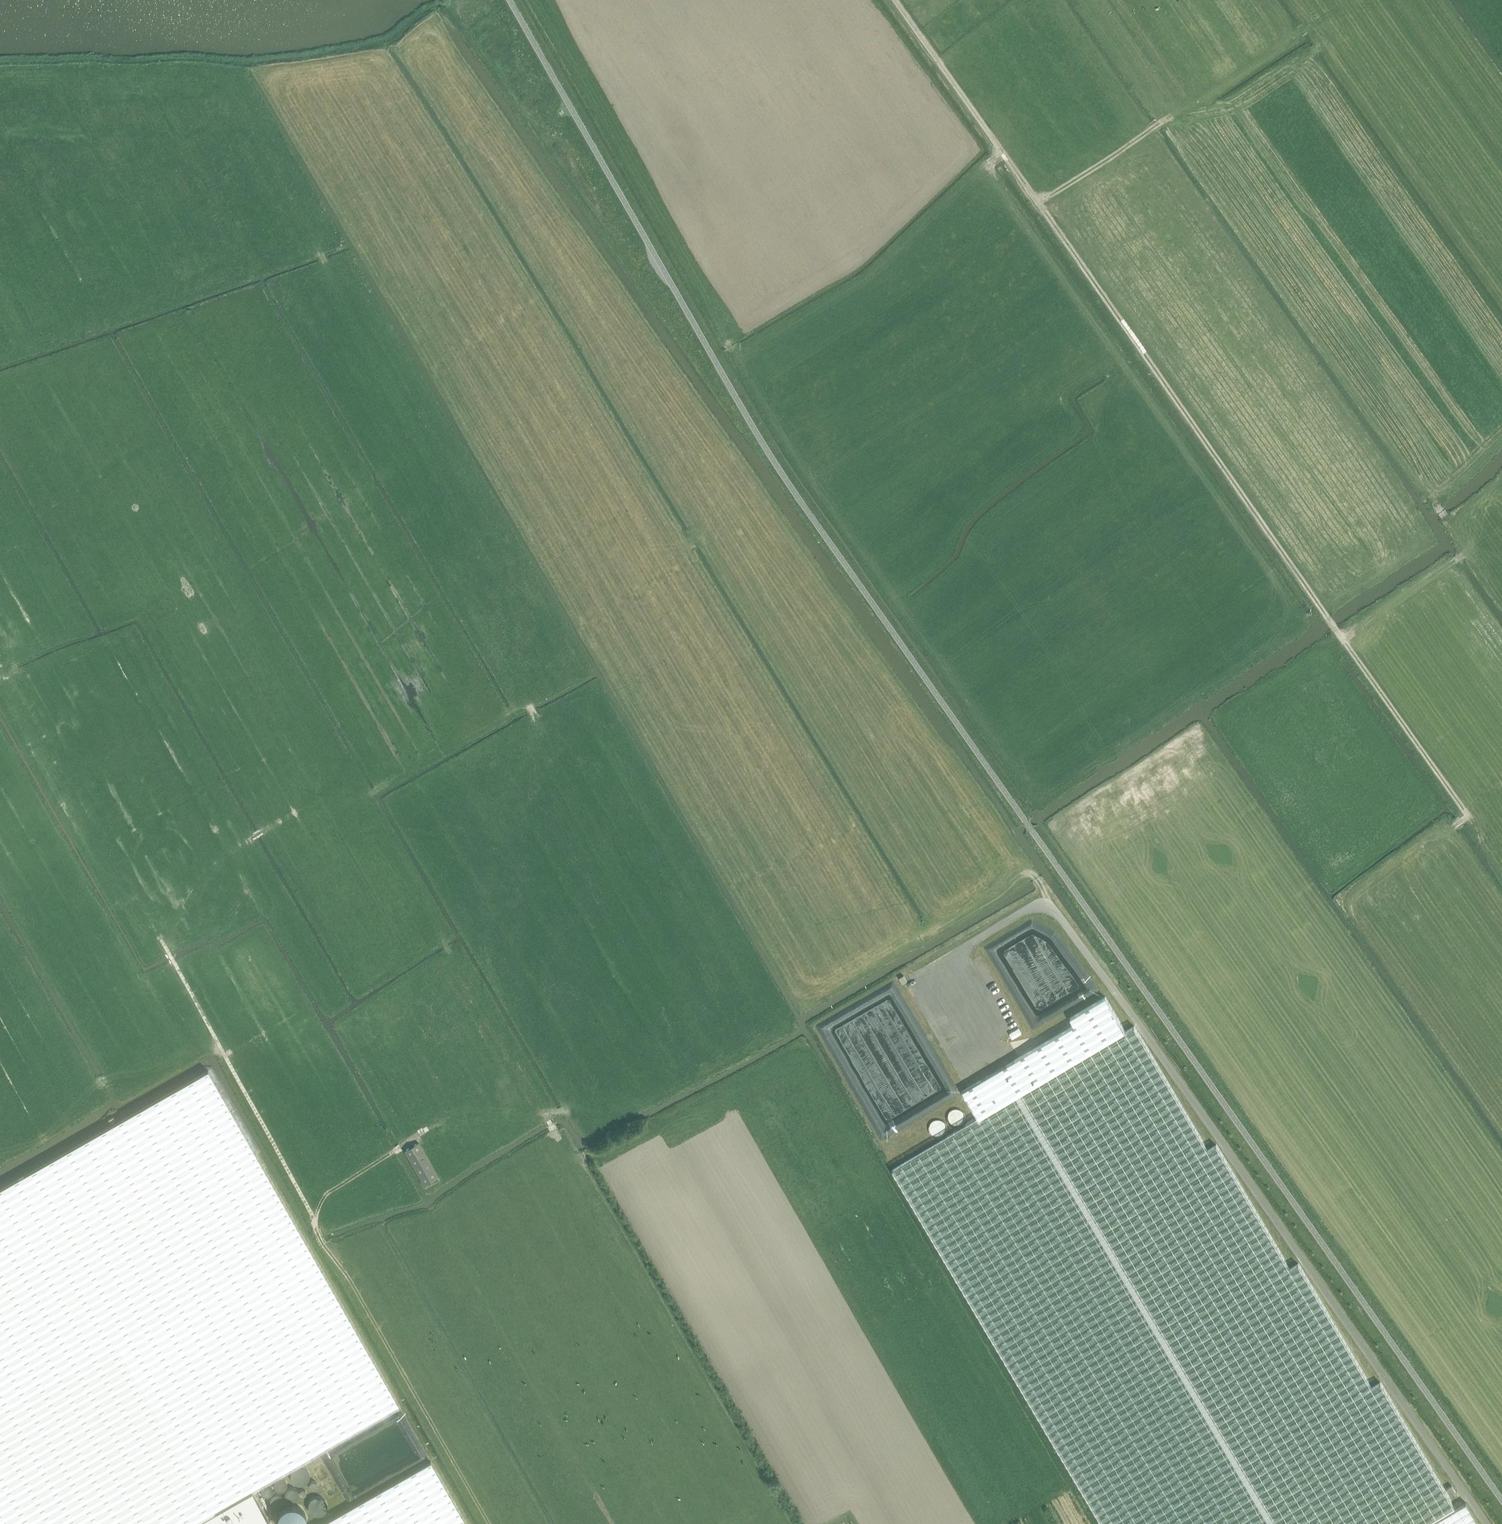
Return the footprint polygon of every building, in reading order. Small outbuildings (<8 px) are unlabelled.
[(1103,1523),(1426,1523),(1455,1507),(1381,1382),(1372,1387),(1298,1263),(1290,1268),(1216,1145),(1208,1150),(1134,1026),(1126,1031),(1105,997),(1070,1017),(1074,1024),(962,1091),(979,1118),(893,1169),(1103,1523)] [(1013,1038),(1022,1033),(1018,1028),(1009,1033),(1013,1038)] [(252,1491),(399,1407),(208,1070),(0,1189),(0,1523),(271,1523),(252,1491)] [(964,1113),(963,1111),(962,1110),(961,1110),(959,1109),(958,1109),(956,1109),(955,1109),(953,1109),(952,1110),(951,1111),(949,1112),(949,1113),(948,1115),(948,1116),(947,1118),(948,1119),(948,1121),(949,1122),(950,1124),(951,1125),(952,1126),(953,1127),(955,1127),(956,1127),(958,1127),(960,1127),(961,1126),(962,1125),(963,1124),(964,1123),(965,1122),(966,1120),(966,1119),(966,1117),(966,1115),(965,1114),(964,1113)] [(946,1123),(945,1122),(943,1121),(942,1120),(941,1120),(939,1119),(938,1119),(936,1119),(935,1120),(933,1121),(932,1122),(931,1123),(930,1124),(929,1125),(929,1127),(929,1128),(929,1130),(929,1131),(930,1133),(931,1134),(932,1135),(933,1136),(935,1137),(936,1137),(938,1138),(939,1137),(941,1137),(942,1137),(944,1136),(945,1135),(946,1133),(947,1132),(947,1131),(947,1129),(947,1127),(947,1126),(946,1124),(946,1123)] [(405,1150),(425,1185),(439,1177),(419,1142),(405,1150)] [(430,1461),(320,1523),(466,1523),(430,1461)] [(308,1469),(307,1468),(306,1467),(304,1466),(303,1466),(301,1465),(300,1465),(298,1465),(297,1466),(295,1467),(294,1468),(293,1469),(292,1470),(291,1472),(291,1473),(291,1475),(291,1476),(291,1478),(292,1480),(293,1481),(294,1482),(295,1483),(297,1484),(298,1484),(300,1485),(302,1484),(303,1484),(305,1483),(306,1483),(307,1481),(308,1480),(309,1479),(310,1477),(310,1476),(310,1474),(310,1472),(309,1471),(308,1469)] [(286,1480),(285,1479),(284,1478),(282,1477),(281,1477),(280,1477),(279,1477),(278,1478),(277,1478),(276,1479),(275,1480),(274,1481),(274,1482),(273,1483),(273,1484),(273,1485),(274,1487),(274,1488),(275,1489),(276,1490),(277,1490),(278,1491),(279,1491),(280,1491),(281,1491),(283,1491),(284,1491),(285,1490),(286,1489),(286,1488),(287,1487),(287,1486),(288,1485),(288,1484),(287,1482),(287,1481),(286,1480)] [(317,1482),(316,1481),(315,1480),(314,1480),(313,1480),(312,1481),(311,1481),(310,1482),(310,1483),(309,1483),(309,1484),(309,1485),(309,1486),(310,1487),(310,1488),(311,1488),(311,1489),(312,1489),(313,1489),(314,1489),(315,1489),(316,1489),(316,1488),(317,1488),(317,1487),(318,1487),(318,1486),(318,1485),(318,1484),(318,1483),(317,1482)] [(272,1486),(271,1486),(271,1485),(270,1484),(269,1484),(268,1484),(267,1484),(266,1484),(265,1484),(264,1485),(263,1485),(262,1486),(262,1487),(261,1488),(261,1489),(261,1490),(261,1491),(261,1492),(262,1493),(262,1494),(263,1495),(264,1495),(265,1496),(266,1496),(267,1496),(268,1496),(269,1496),(270,1496),(271,1495),(272,1494),(272,1493),(273,1492),(273,1491),(273,1490),(273,1489),(273,1488),(273,1487),(272,1486)] [(1456,1492),(1452,1485),(1446,1488),(1450,1495),(1456,1492)] [(298,1490),(297,1489),(296,1488),(295,1488),(294,1487),(292,1487),(291,1487),(290,1487),(289,1487),(288,1488),(287,1489),(286,1490),(285,1491),(285,1492),(284,1493),(284,1494),(284,1496),(285,1497),(285,1498),(286,1499),(287,1500),(288,1501),(289,1501),(290,1502),(291,1502),(293,1502),(294,1501),(295,1501),(296,1500),(297,1499),(298,1498),(298,1497),(299,1496),(299,1495),(299,1494),(299,1492),(298,1491),(298,1490)] [(283,1496),(282,1495),(282,1494),(280,1494),(279,1493),(278,1493),(277,1493),(276,1493),(275,1493),(274,1494),(273,1495),(272,1495),(271,1497),(271,1498),(270,1499),(270,1500),(270,1501),(271,1502),(271,1503),(272,1504),(273,1505),(274,1506),(275,1507),(276,1507),(277,1507),(278,1507),(280,1507),(281,1506),(282,1506),(283,1505),(283,1504),(284,1503),(284,1502),(285,1500),(285,1499),(284,1498),(284,1497),(283,1496)] [(326,1500),(325,1499),(324,1498),(322,1497),(321,1496),(319,1496),(318,1496),(316,1496),(314,1497),(313,1497),(312,1498),(311,1499),(310,1501),(309,1502),(309,1504),(308,1505),(309,1507),(309,1509),(310,1510),(311,1512),(312,1513),(313,1514),(315,1514),(316,1515),(318,1515),(319,1515),(321,1515),(323,1514),(324,1513),(325,1512),(326,1511),(327,1509),(327,1508),(328,1506),(328,1504),(327,1503),(327,1501),(326,1500)] [(1466,1502),(1430,1523),(1479,1523),(1466,1502)] [(302,1508),(300,1507),(298,1505),(296,1504),(294,1504),(291,1504),(289,1504),(286,1505),(284,1506),(282,1508),(280,1509),(279,1511),(278,1514),(277,1516),(277,1519),(277,1521),(278,1523),(306,1523),(306,1522),(307,1520),(307,1517),(306,1515),(305,1512),(304,1510),(302,1508)]
